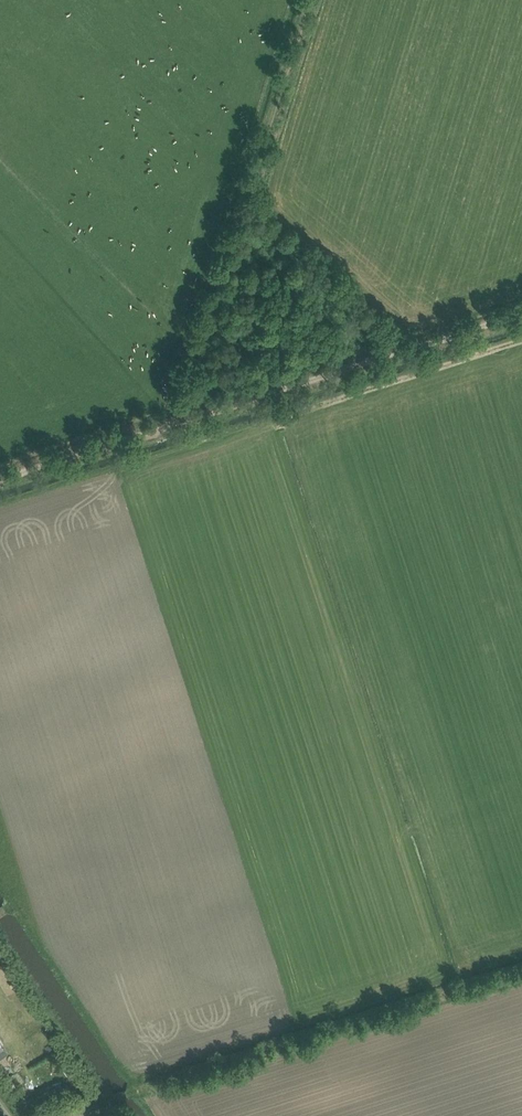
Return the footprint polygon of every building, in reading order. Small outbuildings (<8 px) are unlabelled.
[(52,1089),(36,1096),(40,1107),(56,1101),(52,1089)]
